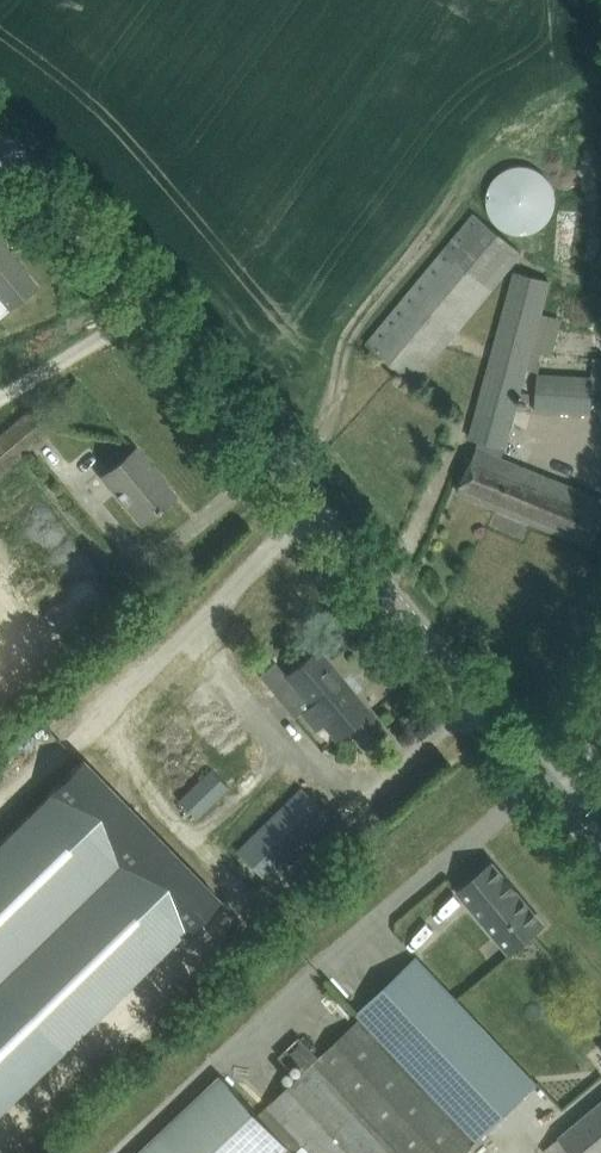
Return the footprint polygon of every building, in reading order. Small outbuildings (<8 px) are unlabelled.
[(488,187),(486,198),(488,209),(493,219),(501,227),(511,232),(522,234),(533,232),(543,227),(551,219),(556,209),(558,198),(556,187),(551,177),(543,169),(533,164),(522,162),(511,164),(501,169),(493,177),(488,187)] [(414,383),(522,252),(474,212),(366,343),(414,383)] [(19,301),(37,285),(0,242),(0,317),(19,301)] [(458,491),(534,521),(593,546),(600,525),(600,498),(552,478),(503,458),(506,446),(527,368),(528,364),(543,311),(551,281),(536,277),(514,271),(493,347),(475,416),(474,418),(469,436),(480,439),(477,448),(470,464),(458,491)] [(535,409),(591,412),(593,391),(600,391),(600,358),(594,357),(593,371),(538,368),(538,372),(535,409)] [(59,423),(41,401),(0,436),(0,473),(59,423)] [(78,464),(93,478),(112,458),(97,444),(78,464)] [(142,522),(156,511),(174,495),(135,449),(103,476),(142,522)] [(17,637),(0,616),(0,651),(17,637)] [(385,733),(317,650),(287,675),(275,662),(259,675),(289,712),(297,705),(316,729),(324,722),(336,737),(349,727),(367,748),(375,741),(376,742),(378,741),(377,739),(385,733)] [(23,749),(13,743),(0,765),(0,768),(8,773),(23,749)] [(0,842),(0,1111),(21,1090),(184,932),(185,933),(220,899),(208,887),(82,759),(48,792),(50,794),(0,842)] [(210,769),(179,800),(197,818),(228,787),(210,769)] [(332,815),(301,784),(238,848),(269,879),(332,815)] [(492,863),(459,890),(511,952),(544,925),(516,891),(517,890),(508,879),(507,880),(492,863)] [(358,1022),(267,1107),(268,1108),(259,1116),(222,1076),(139,1152),(464,1152),(472,1145),(527,1094),(537,1084),(536,1083),(526,1092),(509,1075),(515,1070),(430,980),(424,986),(408,968),(418,958),(417,957),(357,1013),(362,1018),(358,1022)] [(544,1151),(546,1152),(600,1152),(600,1103),(544,1151)]
